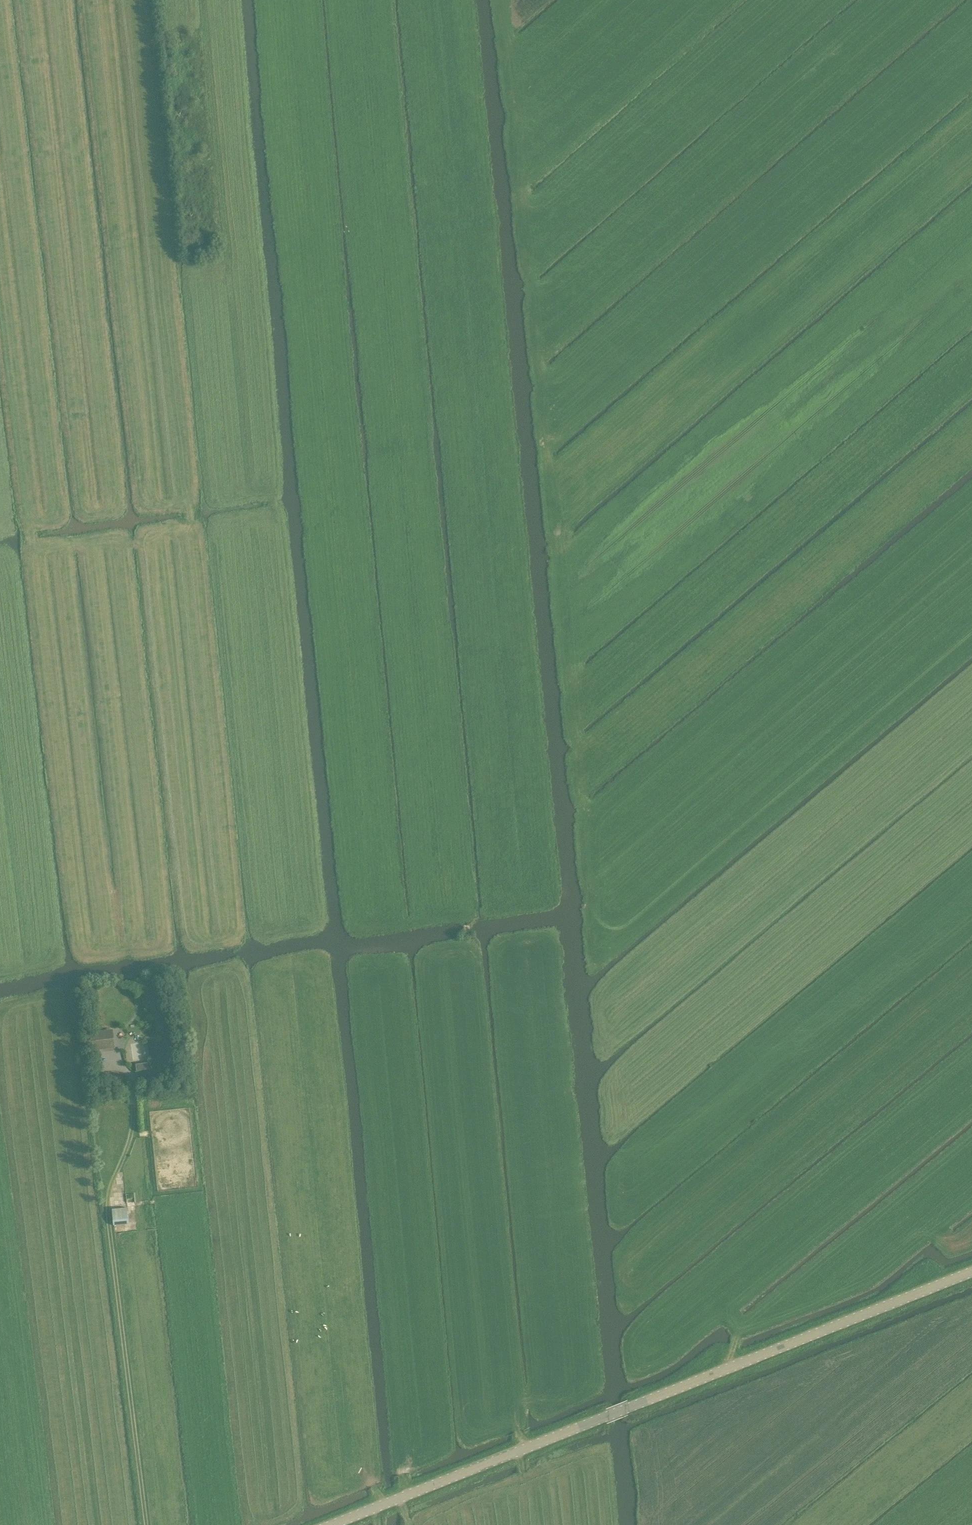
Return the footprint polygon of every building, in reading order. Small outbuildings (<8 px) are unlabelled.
[(115,1048),(114,1039),(113,1029),(91,1032),(94,1054),(100,1054),(100,1050),(115,1048)] [(113,1226),(128,1224),(127,1208),(112,1210),(113,1226)]
